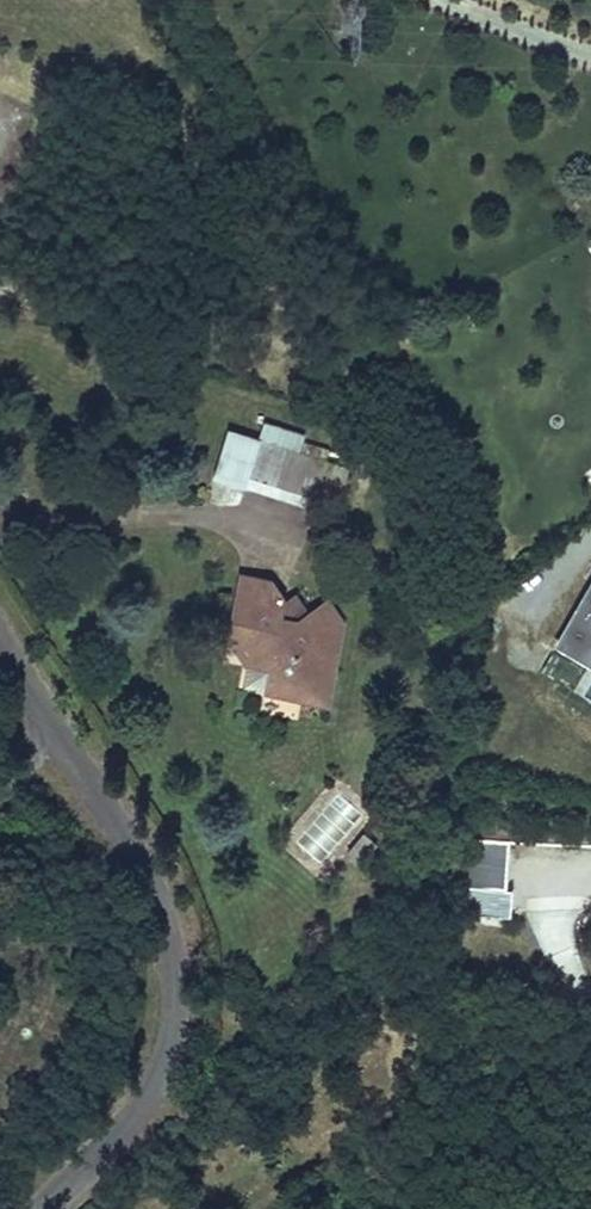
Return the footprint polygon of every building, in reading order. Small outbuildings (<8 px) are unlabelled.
[(308,479),(321,445),(260,422),(247,455),(308,479)] [(339,482),(349,455),(321,445),(308,479),(321,483),(324,476),(339,482)] [(210,502),(240,505),(241,487),(211,484),(210,502)] [(335,614),(327,599),(305,608),(301,610),(297,624),(277,619),(279,596),(264,568),(233,562),(217,624),(241,630),(235,651),(258,656),(254,672),(316,687),(335,614)] [(552,649),(589,670),(590,666),(590,581),(552,649)] [(295,587),(279,596),(277,619),(297,624),(301,610),(305,608),(295,587)] [(353,861),(370,843),(358,832),(342,850),(353,861)] [(500,886),(504,836),(468,833),(464,882),(500,886)]
